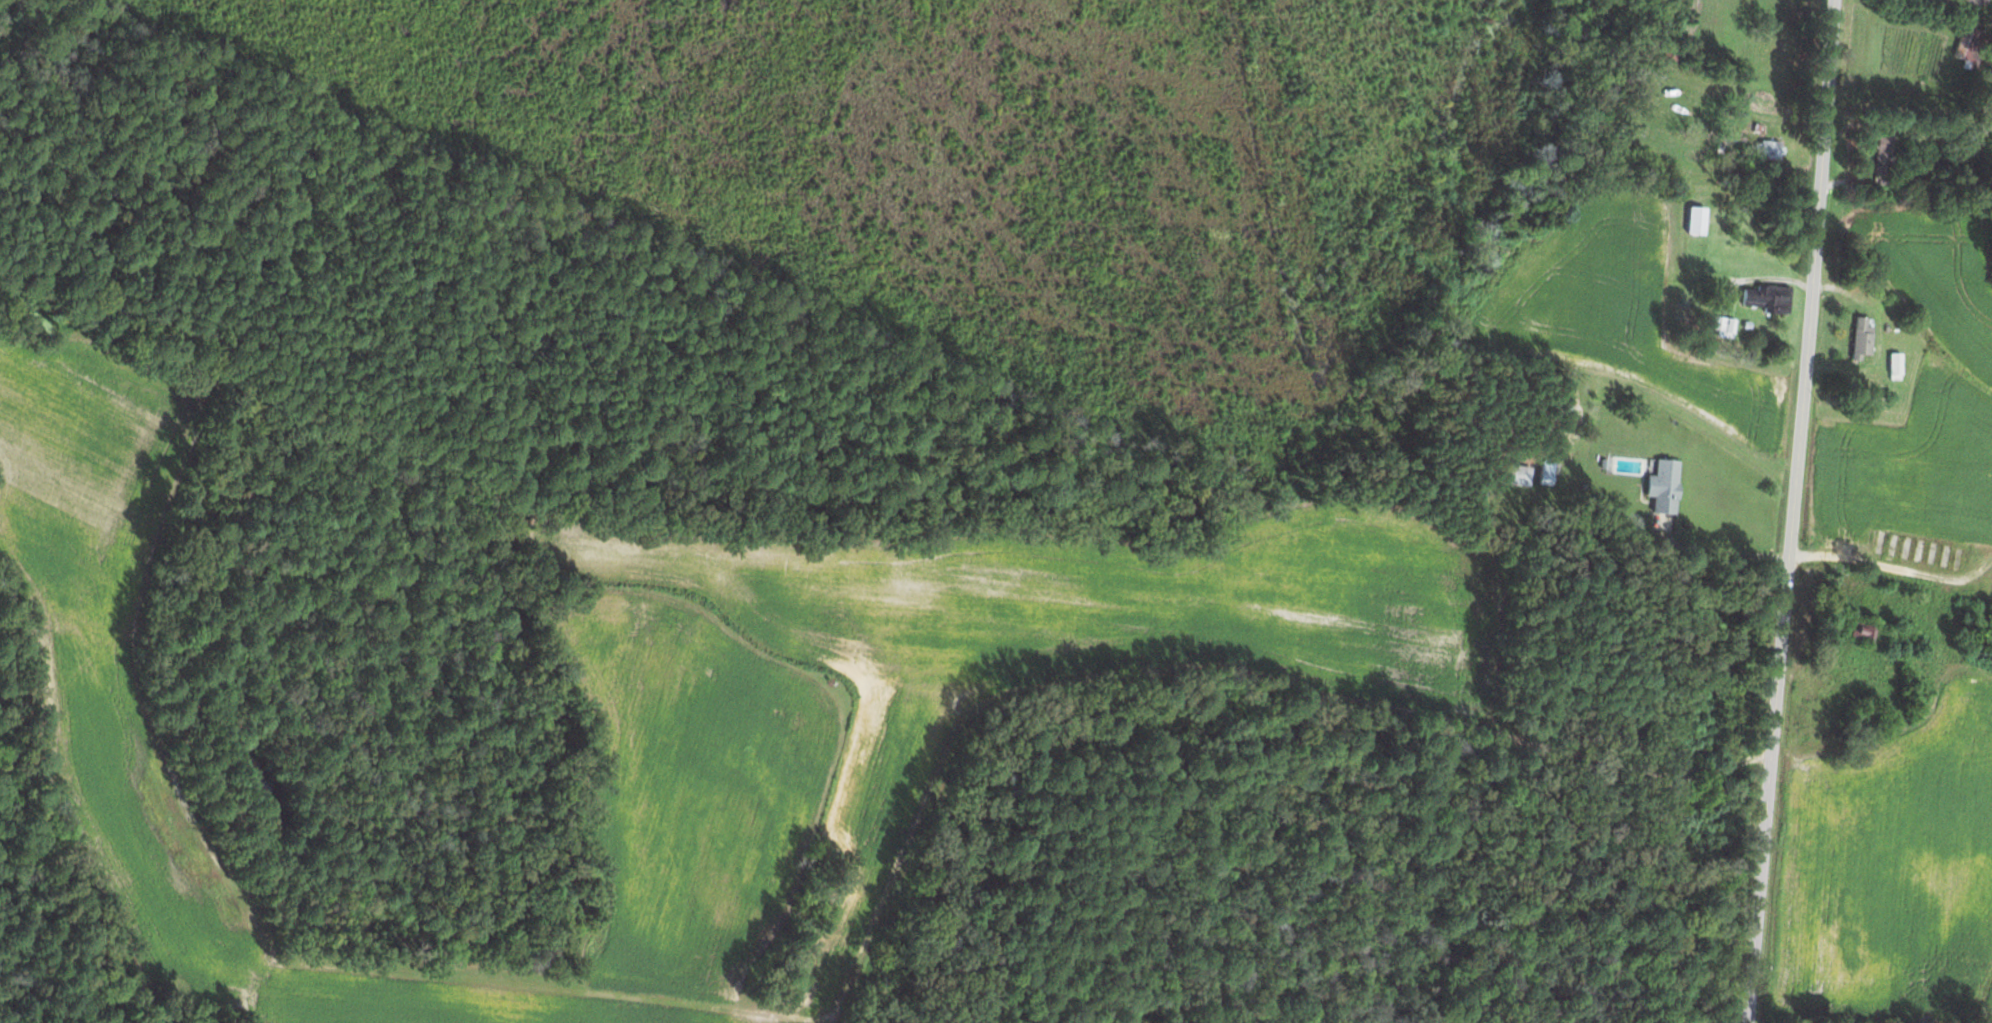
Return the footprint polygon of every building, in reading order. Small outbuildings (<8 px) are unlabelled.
[(1961,71),(1979,71),(1979,29),(1957,29),(1957,60),(1961,60),(1961,71)] [(1874,173),(1889,173),(1890,126),(1876,126),(1874,173)] [(1753,160),(1779,160),(1779,141),(1753,141),(1753,160)] [(1703,236),(1703,208),(1685,208),(1685,236),(1703,236)] [(1788,289),(1741,287),(1741,308),(1762,309),(1762,315),(1787,316),(1788,289)] [(1732,339),(1733,320),(1711,318),(1711,338),(1732,339)] [(1854,318),(1849,362),(1859,363),(1859,357),(1867,358),(1872,321),(1854,318)] [(1887,380),(1900,380),(1900,355),(1887,355),(1887,380)] [(1554,462),(1540,460),(1535,486),(1549,489),(1554,462)] [(1678,463),(1654,461),(1653,478),(1644,477),(1643,498),(1651,499),(1650,515),(1673,516),(1678,463)] [(1526,489),(1529,469),(1508,466),(1505,486),(1526,489)] [(1845,644),(1879,650),(1884,624),(1849,618),(1845,644)]
